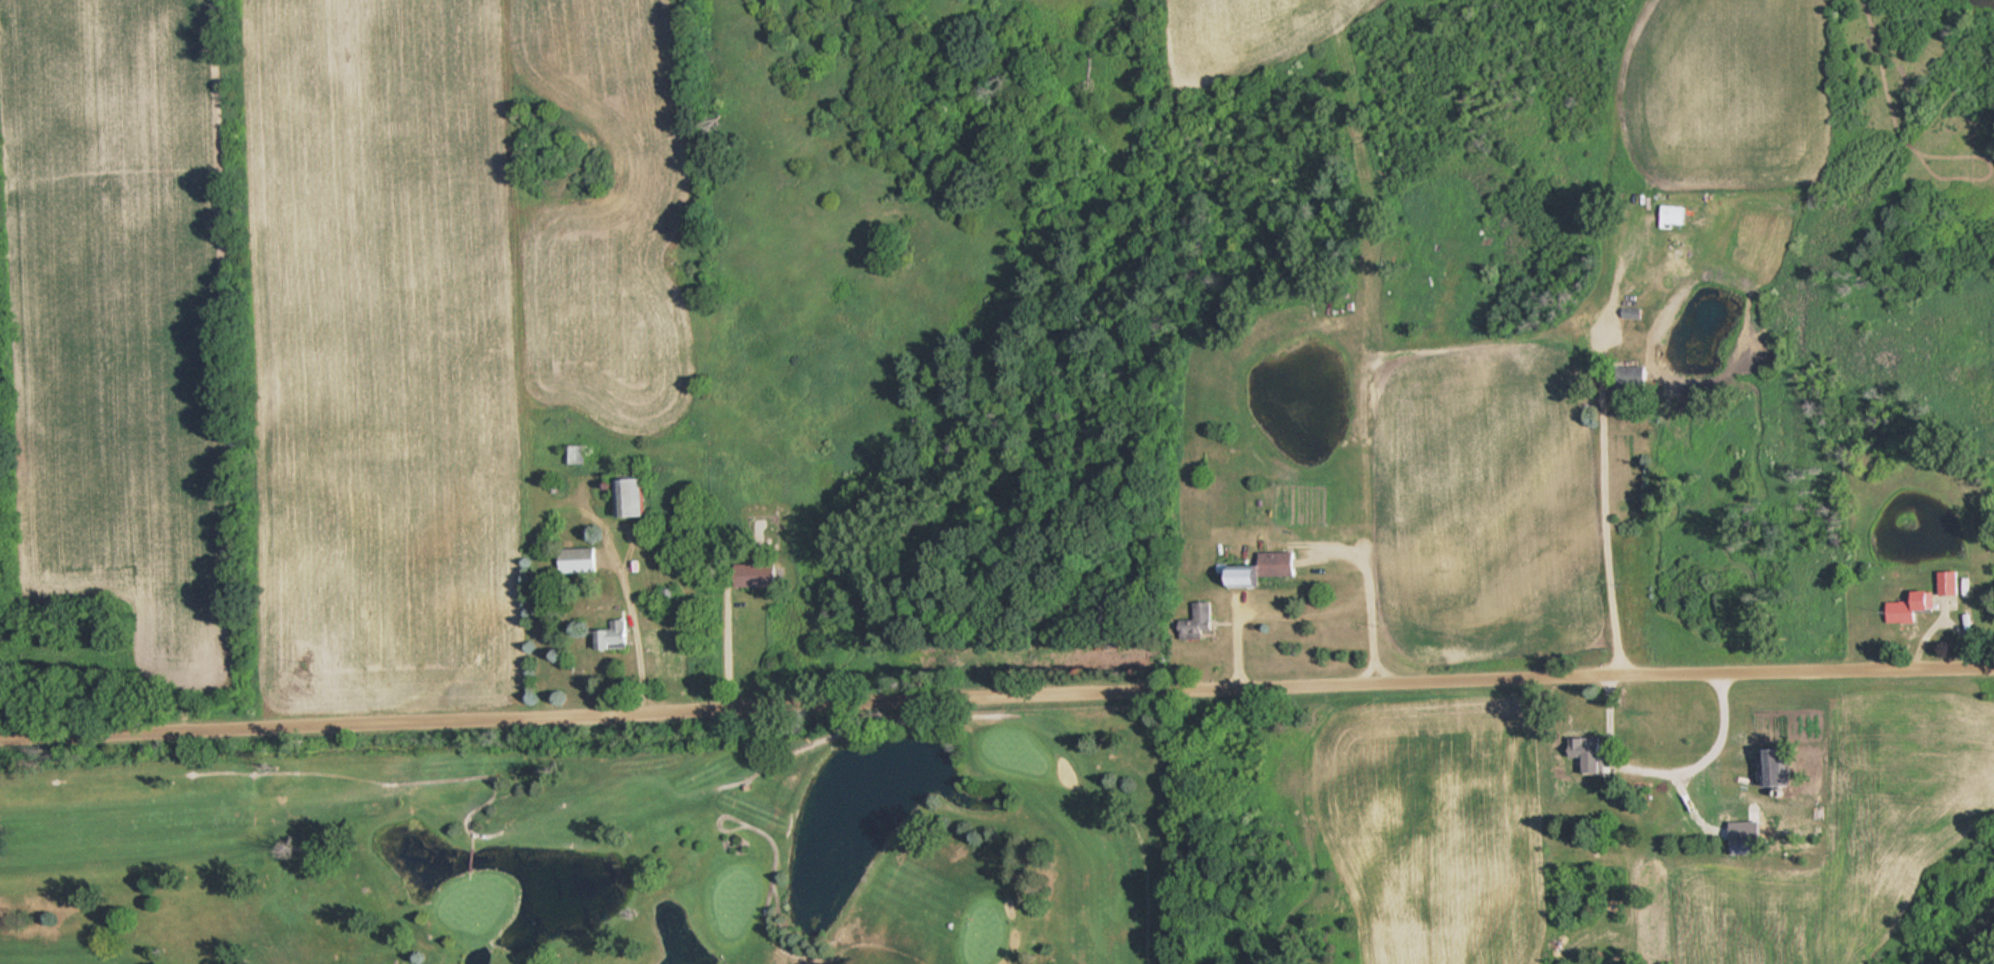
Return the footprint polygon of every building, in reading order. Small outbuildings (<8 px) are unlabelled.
[(1689,204),(1664,204),(1664,226),(1689,226),(1689,204)] [(586,445),(567,445),(567,464),(586,464),(586,445)] [(654,516),(652,478),(624,479),(626,517),(654,516)] [(600,572),(599,548),(561,549),(561,572),(600,572)] [(1270,587),(1270,576),(1296,576),(1296,552),(1260,552),(1260,565),(1228,565),(1228,588),(1270,587)] [(739,564),(739,586),(784,586),(784,564),(739,564)] [(1961,570),(1942,570),(1942,594),(1961,594),(1961,570)] [(1891,600),(1891,622),(1917,622),(1917,609),(1935,609),(1935,590),(1917,590),(1917,600),(1891,600)] [(1198,602),(1198,624),(1216,624),(1216,602),(1198,602)] [(633,649),(633,619),(615,619),(615,630),(603,630),(603,649),(633,649)] [(1606,773),(1606,738),(1574,738),(1574,773),(1606,773)] [(1771,749),(1771,786),(1799,786),(1799,749),(1771,749)] [(1763,844),(1763,821),(1733,821),(1733,844),(1763,844)]
